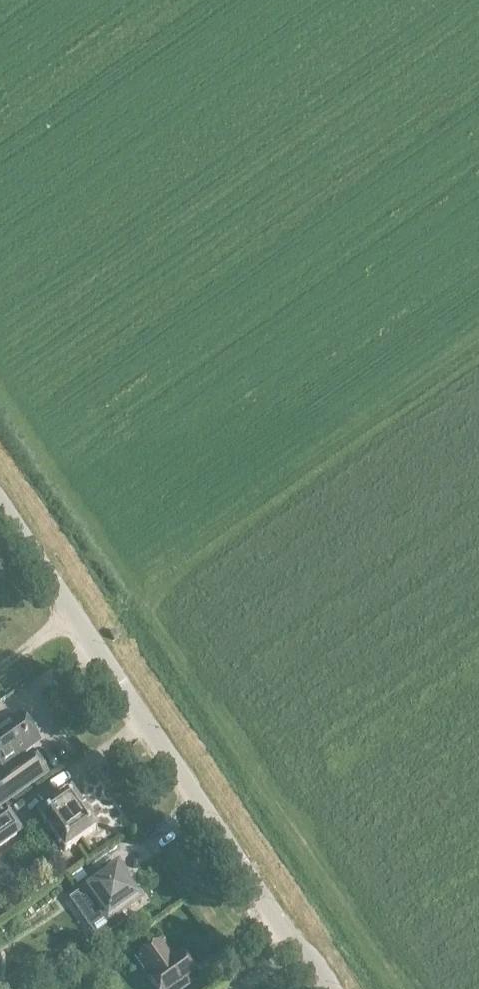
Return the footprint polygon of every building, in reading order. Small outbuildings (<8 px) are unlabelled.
[(21,716),(0,731),(0,765),(3,768),(39,743),(21,716)] [(7,773),(0,777),(0,807),(21,792),(7,773)] [(97,829),(71,792),(38,815),(65,852),(97,829)] [(0,817),(0,848),(23,832),(8,811),(0,817)] [(99,879),(85,889),(100,911),(85,922),(98,940),(126,920),(121,913),(140,899),(130,884),(128,885),(125,880),(130,877),(119,862),(98,877),(99,879)] [(80,868),(70,876),(76,884),(86,876),(80,868)] [(181,954),(171,961),(159,944),(138,959),(150,976),(148,978),(156,988),(183,988),(198,978),(181,954)]
